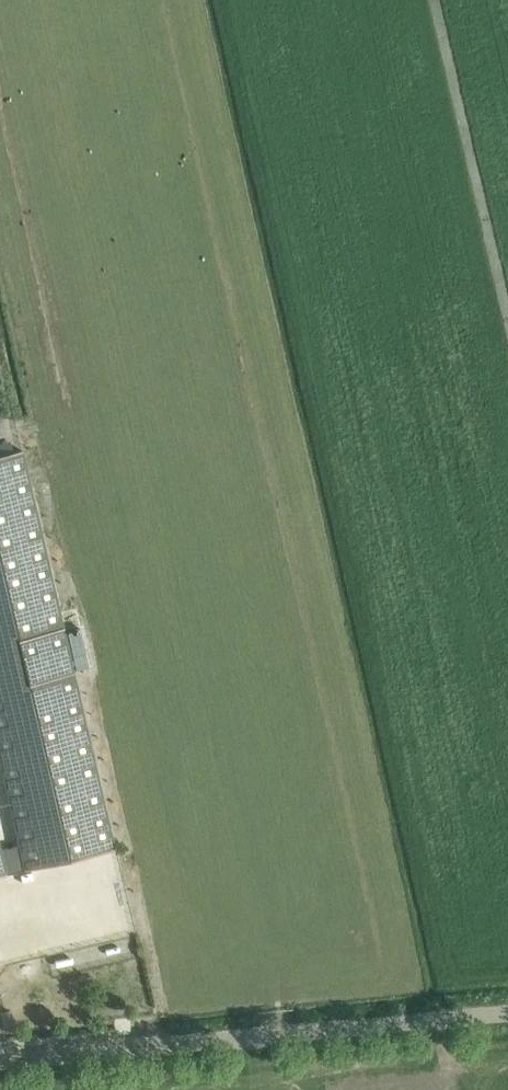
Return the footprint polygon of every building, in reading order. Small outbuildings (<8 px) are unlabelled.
[(18,844),(23,869),(115,848),(23,448),(0,453),(0,768),(18,844)] [(18,844),(2,847),(0,839),(0,874),(23,869),(18,844)]
